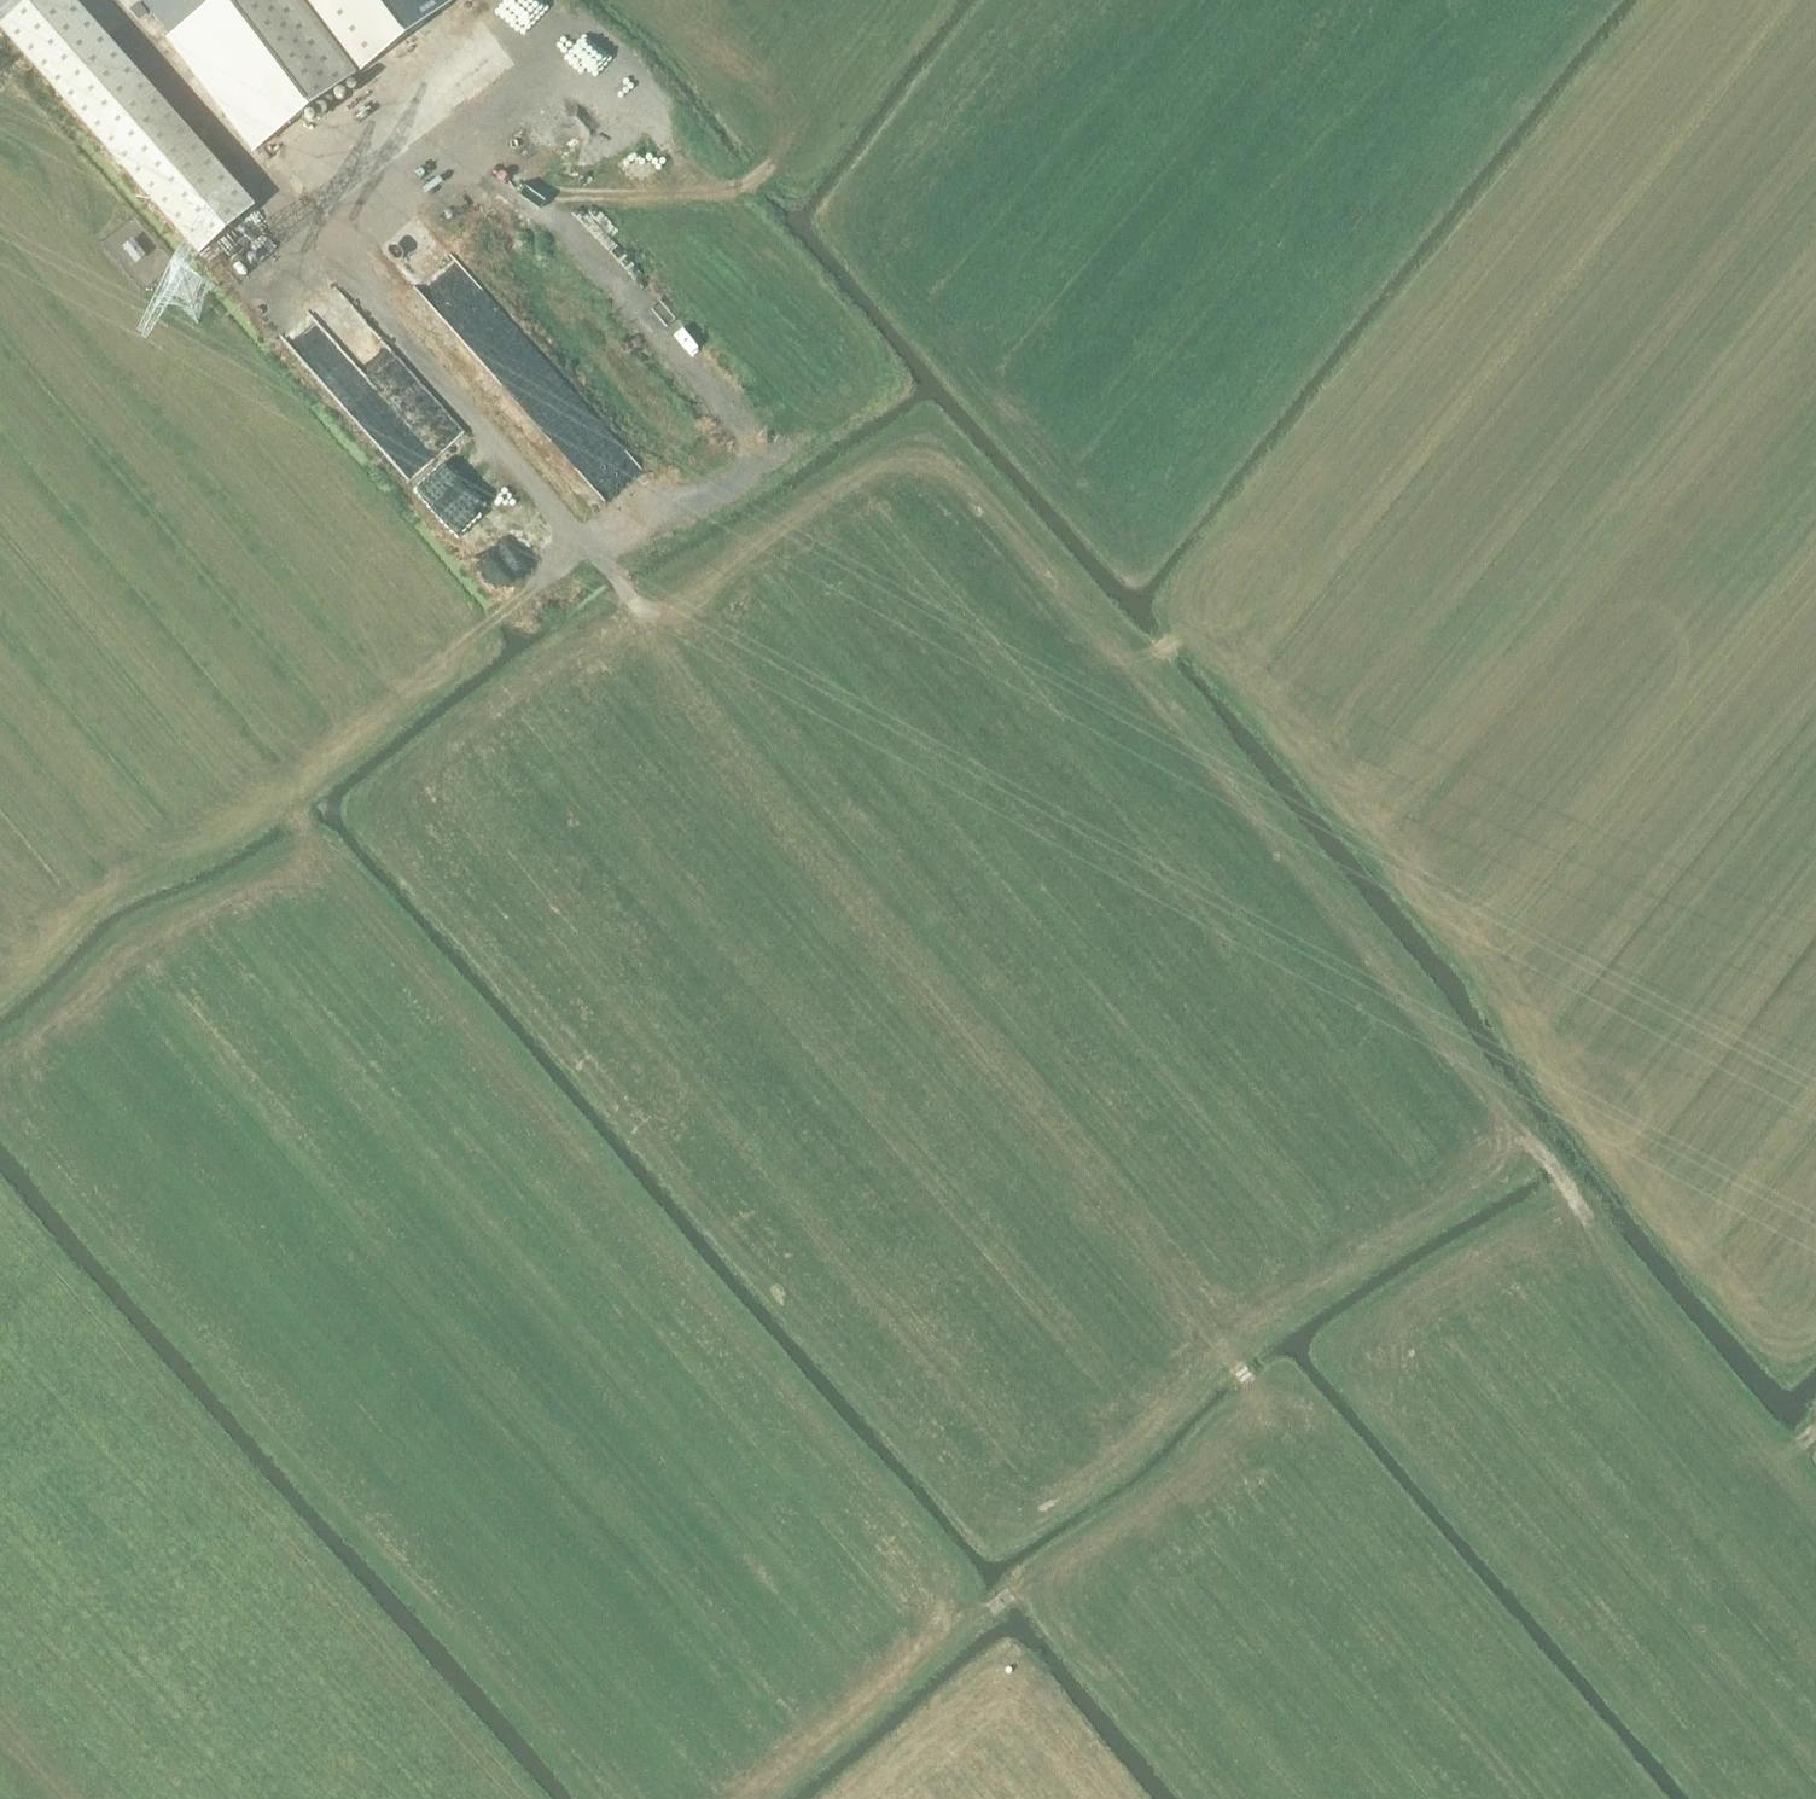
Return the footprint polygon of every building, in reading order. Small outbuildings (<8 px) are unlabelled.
[(200,254),(254,207),(74,0),(0,0),(0,26),(200,254)] [(217,0),(147,0),(172,34),(217,0)] [(172,34),(171,35),(257,149),(352,76),(295,0),(217,0),(172,34)] [(352,76),(453,0),(295,0),(352,76)] [(482,564),(503,585),(527,562),(464,496),(446,513),(488,558),(482,564)]
